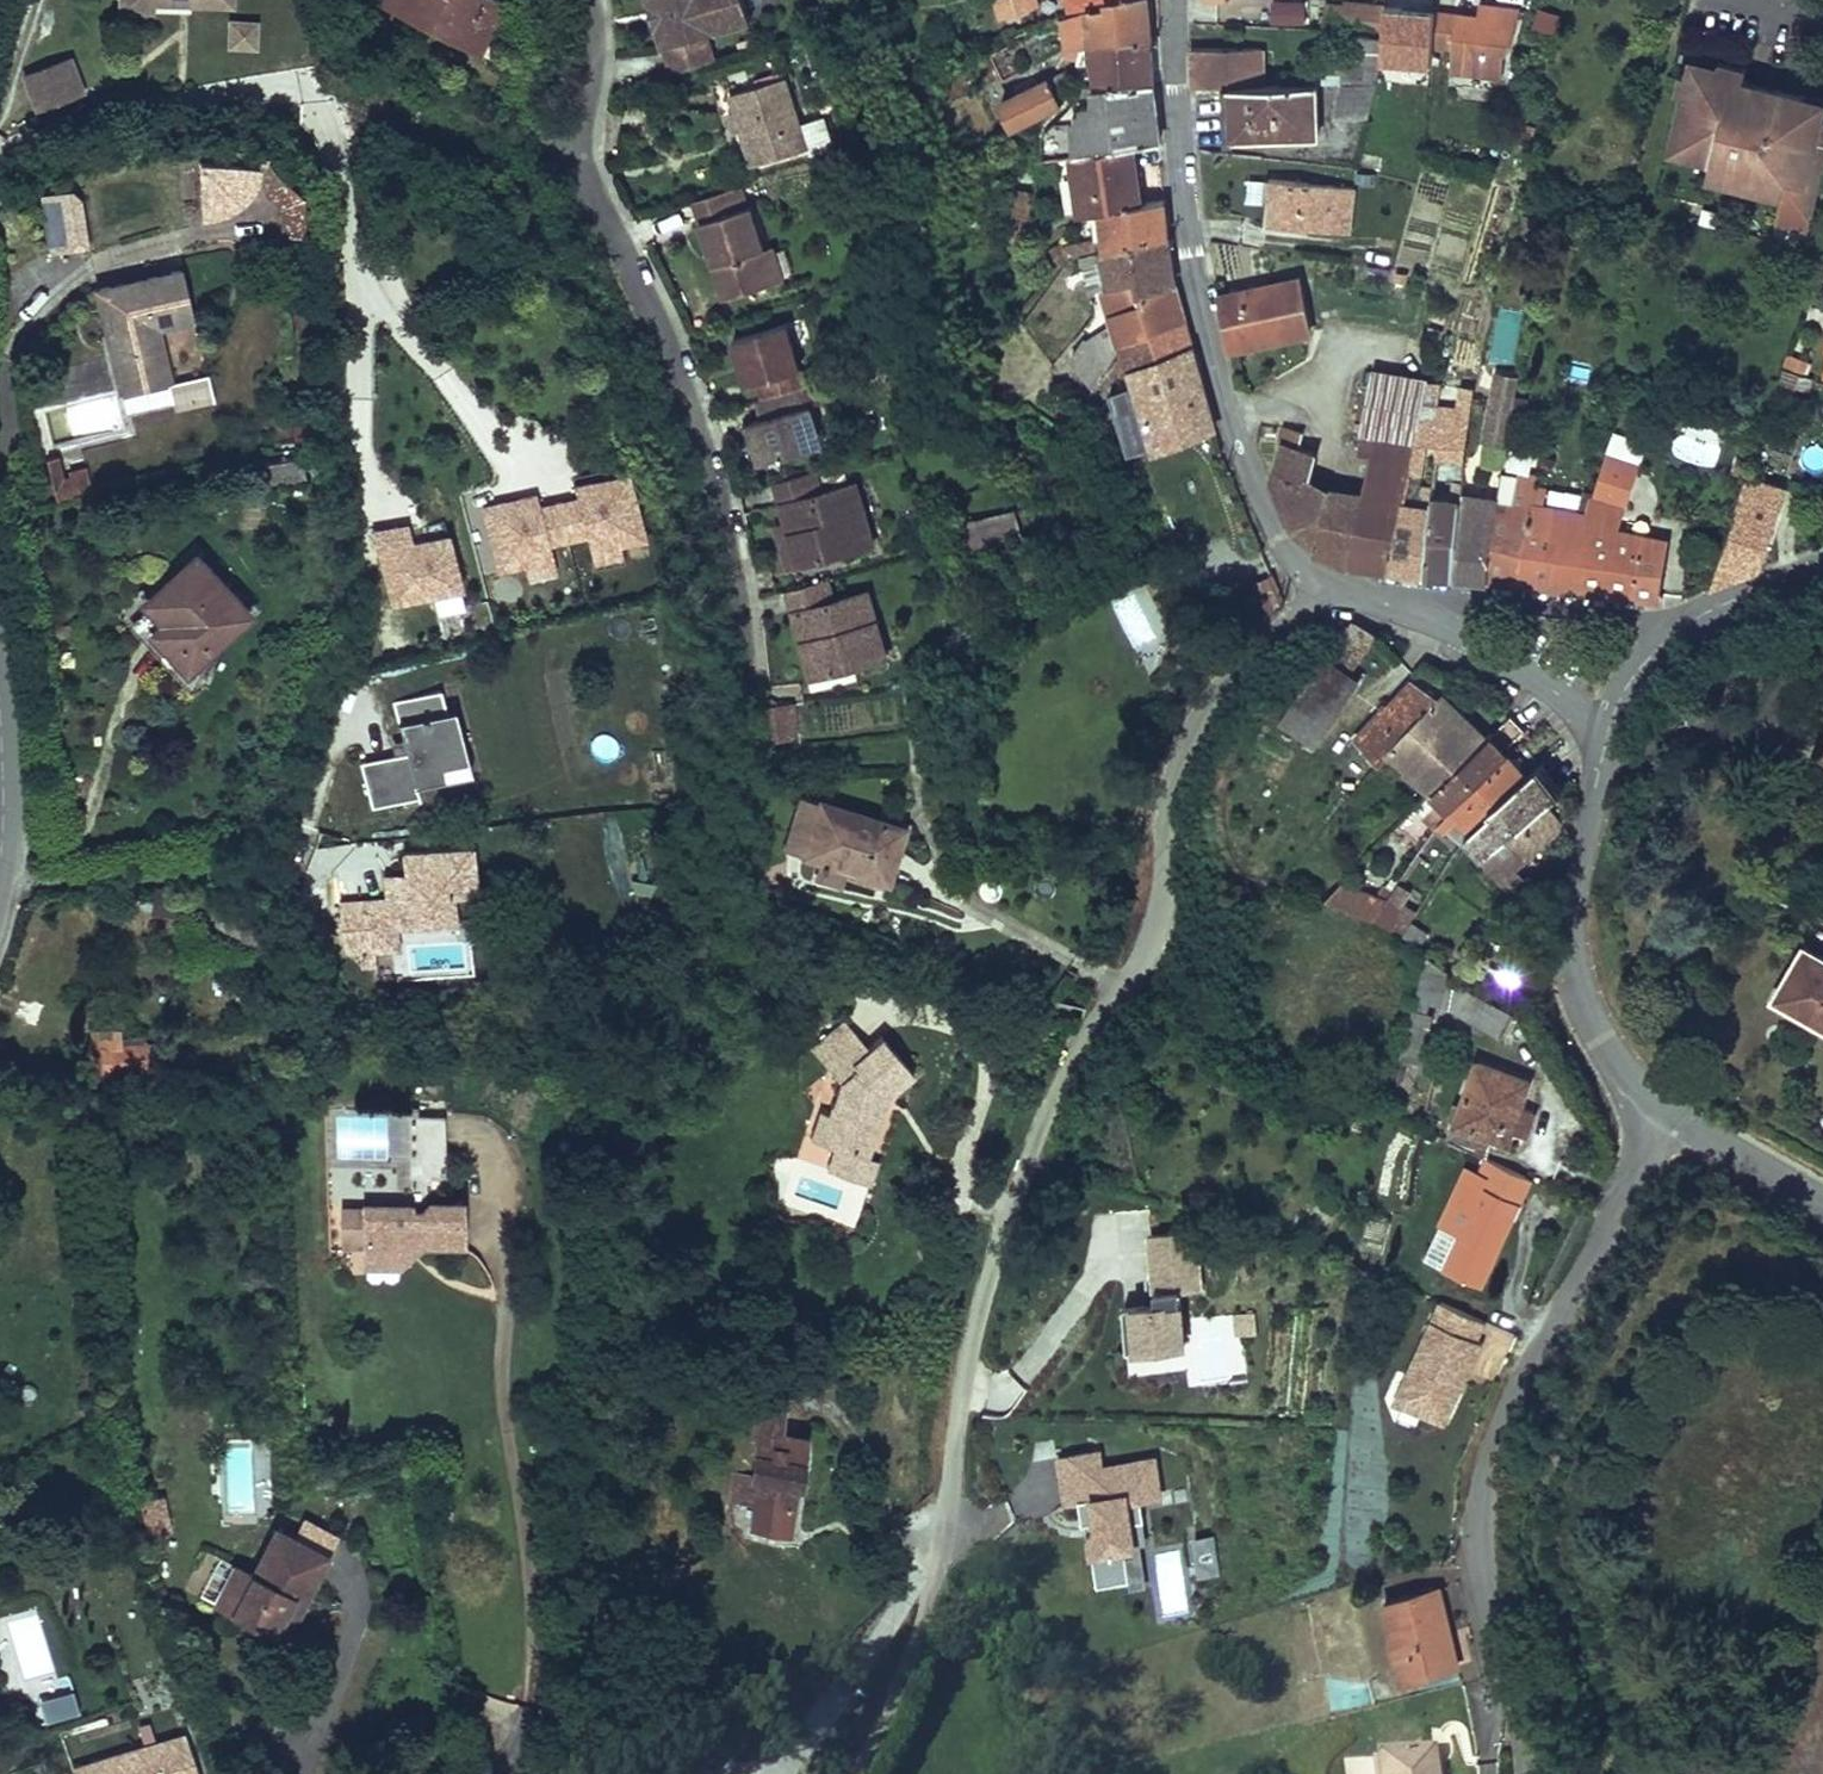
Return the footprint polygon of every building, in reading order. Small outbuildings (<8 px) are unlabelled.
[(151,11),(151,2),(231,3),(231,0),(115,0),(114,10),(151,11)] [(379,3),(478,51),(497,11),(501,3),(495,0),(381,0),(379,3)] [(663,46),(680,40),(667,1),(665,0),(649,0),(663,46)] [(672,74),(714,60),(706,33),(751,19),(745,0),(665,0),(667,1),(680,40),(663,46),(672,74)] [(1002,16),(1038,4),(1036,0),(997,0),(1002,16)] [(1149,0),(1107,0),(1108,6),(1088,9),(1069,17),(1063,18),(1066,42),(1089,38),(1089,47),(1151,37),(1150,15),(1149,0)] [(1069,17),(1088,9),(1108,6),(1107,0),(1067,0),(1069,17)] [(1304,26),(1305,2),(1269,0),(1268,25),(1304,26)] [(1384,7),(1346,4),(1346,7),(1343,33),(1348,34),(1384,36),(1384,7)] [(1343,33),(1346,7),(1326,6),(1323,31),(1343,33)] [(1477,18),(1435,13),(1433,46),(1452,48),(1449,71),(1501,78),(1505,54),(1508,55),(1520,11),(1479,6),(1477,18)] [(1554,35),(1560,15),(1536,8),(1530,28),(1554,35)] [(513,19),(497,11),(478,51),(494,59),(513,19)] [(255,16),(224,15),(224,47),(254,48),(255,16)] [(1315,65),(1316,84),(1317,84),(1342,83),(1378,83),(1384,36),(1348,34),(1345,66),(1315,65)] [(1152,57),(1151,37),(1089,47),(1081,48),(1076,63),(1092,59),(1098,85),(1154,81),(1152,57)] [(813,51),(818,67),(830,63),(825,47),(813,51)] [(1193,64),(1193,87),(1229,86),(1263,85),(1263,48),(1192,48),(1193,64)] [(84,91),(69,53),(18,73),(33,111),(84,91)] [(1766,88),(1761,112),(1738,106),(1743,83),(1746,70),(1718,64),(1717,67),(1716,70),(1701,79),(1686,76),(1682,75),(1678,95),(1683,97),(1673,140),(1687,143),(1684,156),(1710,162),(1706,178),(1781,197),(1778,210),(1795,215),(1796,211),(1808,204),(1811,205),(1820,170),(1822,171),(1822,102),(1766,88)] [(1281,75),(1282,85),(1300,84),(1299,74),(1281,75)] [(785,77),(730,94),(736,112),(741,130),(752,165),(807,148),(785,77)] [(1049,79),(1001,102),(1013,126),(1061,104),(1049,79)] [(1157,116),(1154,81),(1098,85),(1094,86),(1095,103),(1083,104),(1083,110),(1079,111),(1077,117),(1071,117),(1076,153),(1132,147),(1160,144),(1157,116)] [(1369,120),(1378,83),(1342,83),(1333,120),(1369,120)] [(1766,88),(1743,83),(1738,106),(1761,112),(1766,88)] [(1263,85),(1229,86),(1231,138),(1318,136),(1317,84),(1316,84),(1300,84),(1282,85),(1263,85)] [(736,112),(729,114),(734,132),(741,130),(736,112)] [(1673,140),(1670,153),(1684,156),(1687,143),(1673,140)] [(1076,153),(1073,154),(1081,212),(1101,209),(1141,203),(1132,147),(1076,153)] [(279,173),(267,158),(257,165),(257,168),(264,190),(280,204),(282,233),(304,233),(302,193),(279,173)] [(257,165),(198,160),(202,219),(208,219),(214,217),(219,216),(225,213),(230,210),(235,207),(239,203),(243,199),(247,194),(250,189),(253,183),(255,178),(256,172),(257,168),(257,165)] [(1354,187),(1269,178),(1267,197),(1273,197),(1269,224),(1349,233),(1354,187)] [(71,195),(60,186),(36,192),(49,247),(74,241),(68,217),(76,215),(71,195)] [(731,190),(738,210),(746,208),(740,187),(731,190)] [(1028,242),(1035,192),(1019,189),(1011,250),(1016,252),(1028,242)] [(693,202),(700,222),(738,210),(731,190),(693,202)] [(1071,242),(1076,255),(1104,248),(1168,238),(1166,220),(1164,200),(1141,203),(1101,209),(1105,236),(1071,242)] [(738,210),(700,222),(711,255),(716,253),(719,262),(714,264),(725,298),(770,284),(760,251),(765,249),(750,206),(746,208),(738,210)] [(1172,262),(1168,238),(1104,248),(1112,287),(1134,282),(1137,295),(1175,285),(1172,262)] [(1071,258),(1065,241),(1053,248),(1062,264),(1071,258)] [(760,251),(770,284),(784,280),(773,246),(765,249),(760,251)] [(716,253),(711,255),(714,264),(719,262),(716,253)] [(193,318),(182,271),(97,291),(122,395),(169,384),(158,339),(155,340),(152,327),(156,327),(193,318)] [(1299,278),(1221,295),(1232,349),(1310,333),(1299,278)] [(1112,287),(1103,290),(1113,322),(1119,344),(1123,343),(1185,321),(1180,303),(1175,285),(1137,295),(1134,282),(1112,287)] [(1202,382),(1185,321),(1123,343),(1157,450),(1215,428),(1202,382)] [(1119,344),(1113,322),(1088,337),(1107,364),(1119,344)] [(800,387),(805,385),(786,323),(733,340),(746,384),(757,381),(762,398),(800,387)] [(1784,371),(1780,387),(1795,392),(1796,388),(1809,391),(1812,378),(1784,371)] [(206,376),(169,384),(173,403),(211,394),(206,376)] [(1425,398),(1428,381),(1377,376),(1373,378),(1362,437),(1416,446),(1417,443),(1422,413),(1425,398)] [(1519,380),(1497,376),(1488,421),(1490,422),(1486,443),(1505,447),(1519,380)] [(805,385),(800,387),(805,405),(810,403),(823,399),(818,381),(805,385)] [(169,384),(122,395),(126,414),(173,403),(169,384)] [(805,405),(800,387),(762,398),(754,401),(760,419),(747,423),(760,463),(822,443),(810,403),(805,405)] [(1425,398),(1422,413),(1469,419),(1471,404),(1425,398)] [(1422,413),(1417,443),(1436,444),(1446,444),(1446,460),(1464,462),(1469,419),(1422,413)] [(289,418),(295,447),(307,444),(301,415),(289,418)] [(1284,443),(1296,447),(1301,432),(1285,427),(1280,442),(1284,443)] [(1416,446),(1362,437),(1360,453),(1370,454),(1413,462),(1416,446)] [(1272,481),(1292,527),(1309,481),(1313,452),(1296,447),(1284,443),(1275,474),(1279,478),(1272,481)] [(1436,444),(1435,459),(1446,460),(1446,444),(1436,444)] [(300,454),(259,463),(264,485),(305,476),(300,454)] [(1370,454),(1363,494),(1406,502),(1410,478),(1413,462),(1370,454)] [(1559,545),(1550,586),(1610,593),(1657,598),(1665,544),(1617,535),(1639,470),(1606,458),(1605,460),(1592,497),(1600,499),(1594,518),(1586,551),(1559,545)] [(53,474),(59,501),(93,494),(86,467),(53,474)] [(873,543),(856,484),(823,493),(816,470),(775,483),(787,523),(799,565),(873,543)] [(1518,582),(1535,485),(1537,475),(1518,472),(1512,503),(1499,501),(1490,555),(1488,580),(1504,581),(1518,582)] [(622,547),(648,542),(633,473),(574,486),(577,497),(542,504),(540,493),(481,506),(498,585),(558,572),(553,548),(587,541),(594,568),(625,561),(622,547)] [(1785,489),(1746,477),(1710,587),(1712,588),(1753,571),(1762,544),(1766,546),(1785,489)] [(1410,478),(1406,502),(1431,506),(1431,498),(1433,482),(1410,478)] [(1306,531),(1317,534),(1328,488),(1313,480),(1309,481),(1292,527),(1306,531)] [(1431,506),(1424,574),(1434,575),(1452,576),(1460,494),(1462,481),(1453,480),(1451,500),(1431,498),(1431,506)] [(1535,485),(1518,582),(1530,584),(1550,586),(1559,545),(1586,551),(1594,518),(1586,516),(1544,507),(1548,487),(1535,485)] [(1390,570),(1406,502),(1363,494),(1328,488),(1317,534),(1314,549),(1349,564),(1371,568),(1390,570)] [(1460,494),(1452,576),(1468,578),(1488,580),(1490,555),(1499,501),(1460,494)] [(1600,499),(1592,497),(1586,516),(1594,518),(1600,499)] [(1406,502),(1390,570),(1406,572),(1424,574),(1431,506),(1406,502)] [(1045,515),(1053,532),(1068,525),(1059,507),(1045,515)] [(970,554),(1025,542),(1018,508),(963,519),(970,554)] [(799,565),(787,523),(778,526),(790,568),(799,565)] [(465,595),(453,534),(414,542),(410,524),(369,532),(385,611),(465,595)] [(1762,544),(1753,571),(1759,569),(1766,546),(1762,544)] [(170,586),(147,608),(161,623),(150,634),(164,649),(172,651),(175,651),(180,649),(195,634),(209,650),(249,613),(194,555),(177,571),(184,580),(173,590),(170,586)] [(184,580),(177,571),(142,603),(147,608),(170,586),(173,590),(184,580)] [(1284,601),(1273,575),(1241,591),(1259,622),(1284,601)] [(881,658),(863,594),(829,604),(822,581),(782,593),(789,615),(799,612),(808,640),(797,643),(807,680),(881,658)] [(808,640),(799,612),(789,615),(797,643),(808,640)] [(1350,671),(1374,635),(1352,624),(1330,657),(1350,671)] [(1282,721),(1316,744),(1360,678),(1350,671),(1330,657),(1326,655),(1282,721)] [(1433,793),(1487,740),(1442,694),(1438,699),(1412,682),(1389,706),(1388,704),(1356,738),(1379,762),(1388,751),(1406,766),(1404,769),(1433,793)] [(448,779),(442,758),(456,754),(440,692),(393,704),(405,747),(390,751),(403,798),(418,794),(416,787),(448,779)] [(768,706),(774,742),(800,738),(794,702),(768,706)] [(1524,732),(1511,717),(1487,740),(1433,793),(1418,809),(1427,819),(1443,803),(1451,812),(1508,757),(1502,751),(1524,732)] [(1510,756),(1508,757),(1451,812),(1440,822),(1446,829),(1458,815),(1473,831),(1492,811),(1490,809),(1525,779),(1510,756)] [(1536,769),(1525,779),(1490,809),(1492,811),(1473,831),(1466,838),(1482,858),(1545,805),(1557,795),(1536,769)] [(786,847),(806,853),(820,803),(800,797),(786,847)] [(902,828),(820,803),(806,853),(805,856),(821,861),(817,877),(839,884),(844,868),(886,881),(902,828)] [(1560,822),(1545,805),(1482,858),(1509,888),(1519,879),(1511,870),(1556,829),(1560,822)] [(417,923),(451,920),(448,893),(473,890),(468,847),(402,855),(404,873),(393,875),(396,897),(386,898),(340,904),(343,934),(351,952),(359,951),(371,950),(394,947),(392,926),(417,923)] [(368,893),(363,867),(342,870),(346,896),(368,893)] [(396,897),(393,875),(383,876),(386,898),(396,897)] [(1386,902),(1342,882),(1326,899),(1372,921),(1386,902)] [(1412,890),(1401,884),(1395,895),(1406,901),(1412,890)] [(1418,911),(1390,895),(1386,902),(1372,921),(1402,937),(1411,922),(1418,911)] [(1429,932),(1413,921),(1402,937),(1418,948),(1429,932)] [(419,944),(417,923),(392,926),(394,947),(419,944)] [(374,981),(469,971),(466,940),(460,941),(460,944),(462,966),(373,975),(374,981)] [(1775,998),(1822,1026),(1822,957),(1806,947),(1775,998)] [(372,963),(371,950),(359,951),(360,964),(372,963)] [(1426,955),(1416,1001),(1449,1006),(1501,1037),(1514,1011),(1455,980),(1457,977),(1426,955)] [(1499,968),(1476,959),(1470,977),(1493,985),(1499,968)] [(1522,976),(1499,968),(1493,985),(1516,993),(1522,976)] [(880,1091),(888,1094),(913,1072),(881,1036),(868,1048),(843,1020),(811,1048),(840,1081),(828,1114),(820,1112),(811,1139),(835,1148),(867,1158),(868,1157),(883,1111),(874,1108),(880,1091)] [(1402,1057),(1421,1062),(1428,1033),(1410,1028),(1402,1057)] [(95,1072),(148,1066),(146,1043),(121,1046),(119,1031),(90,1034),(95,1072)] [(1477,1061),(1449,1139),(1486,1157),(1493,1137),(1498,1123),(1512,1128),(1526,1133),(1534,1110),(1520,1105),(1530,1079),(1477,1061)] [(888,1094),(880,1091),(874,1108),(883,1111),(888,1094)] [(445,1116),(409,1117),(410,1153),(410,1180),(447,1179),(445,1116)] [(1498,1123),(1493,1137),(1507,1142),(1512,1128),(1498,1123)] [(867,1158),(835,1148),(827,1170),(870,1184),(878,1160),(868,1157),(867,1158)] [(1487,1177),(1495,1160),(1487,1157),(1480,1173),(1487,1177)] [(1532,1178),(1495,1160),(1487,1177),(1480,1173),(1467,1167),(1426,1257),(1483,1284),(1509,1228),(1532,1178)] [(460,1202),(429,1202),(420,1211),(409,1212),(409,1205),(364,1206),(365,1247),(365,1253),(397,1252),(400,1252),(407,1243),(461,1242),(460,1202)] [(365,1247),(364,1206),(340,1207),(341,1248),(365,1247)] [(1185,1345),(1180,1289),(1199,1287),(1194,1231),(1150,1235),(1155,1289),(1146,1290),(1148,1304),(1124,1306),(1128,1350),(1185,1345)] [(397,1252),(365,1253),(366,1267),(397,1267),(397,1252)] [(1441,1418),(1479,1340),(1474,1337),(1483,1319),(1440,1298),(1406,1368),(1414,1372),(1401,1399),(1441,1418)] [(1250,1332),(1249,1310),(1230,1312),(1231,1333),(1250,1332)] [(1401,1399),(1414,1372),(1406,1368),(1393,1395),(1401,1399)] [(992,1375),(997,1412),(1020,1409),(1015,1372),(992,1375)] [(753,1476),(745,1475),(742,1498),(758,1499),(757,1507),(754,1528),(787,1532),(792,1483),(798,1483),(803,1438),(779,1436),(782,1411),(761,1408),(753,1476)] [(1144,1521),(1141,1500),(1160,1497),(1155,1459),(1133,1463),(1134,1472),(1124,1473),(1123,1468),(1103,1471),(1100,1452),(1059,1458),(1066,1503),(1080,1501),(1084,1524),(1097,1522),(1100,1537),(1092,1538),(1099,1586),(1131,1581),(1126,1549),(1136,1547),(1132,1523),(1144,1521)] [(757,1507),(758,1499),(742,1498),(745,1475),(727,1473),(724,1503),(757,1507)] [(216,1605),(284,1639),(325,1554),(275,1529),(253,1575),(235,1566),(216,1605)] [(1222,1573),(1216,1533),(1193,1537),(1199,1576),(1222,1573)] [(1440,1588),(1385,1601),(1397,1654),(1407,1651),(1413,1676),(1449,1668),(1443,1643),(1453,1641),(1447,1617),(1440,1588)] [(1453,1641),(1443,1643),(1449,1668),(1458,1665),(1453,1641)] [(1413,1676),(1407,1651),(1397,1654),(1403,1678),(1413,1676)] [(74,1692),(39,1700),(45,1725),(80,1716),(74,1692)] [(490,1755),(530,1764),(542,1709),(501,1701),(490,1755)] [(187,1742),(78,1771),(79,1773),(196,1773),(187,1742)] [(1432,1746),(1377,1753),(1380,1773),(1435,1773),(1432,1746)]
